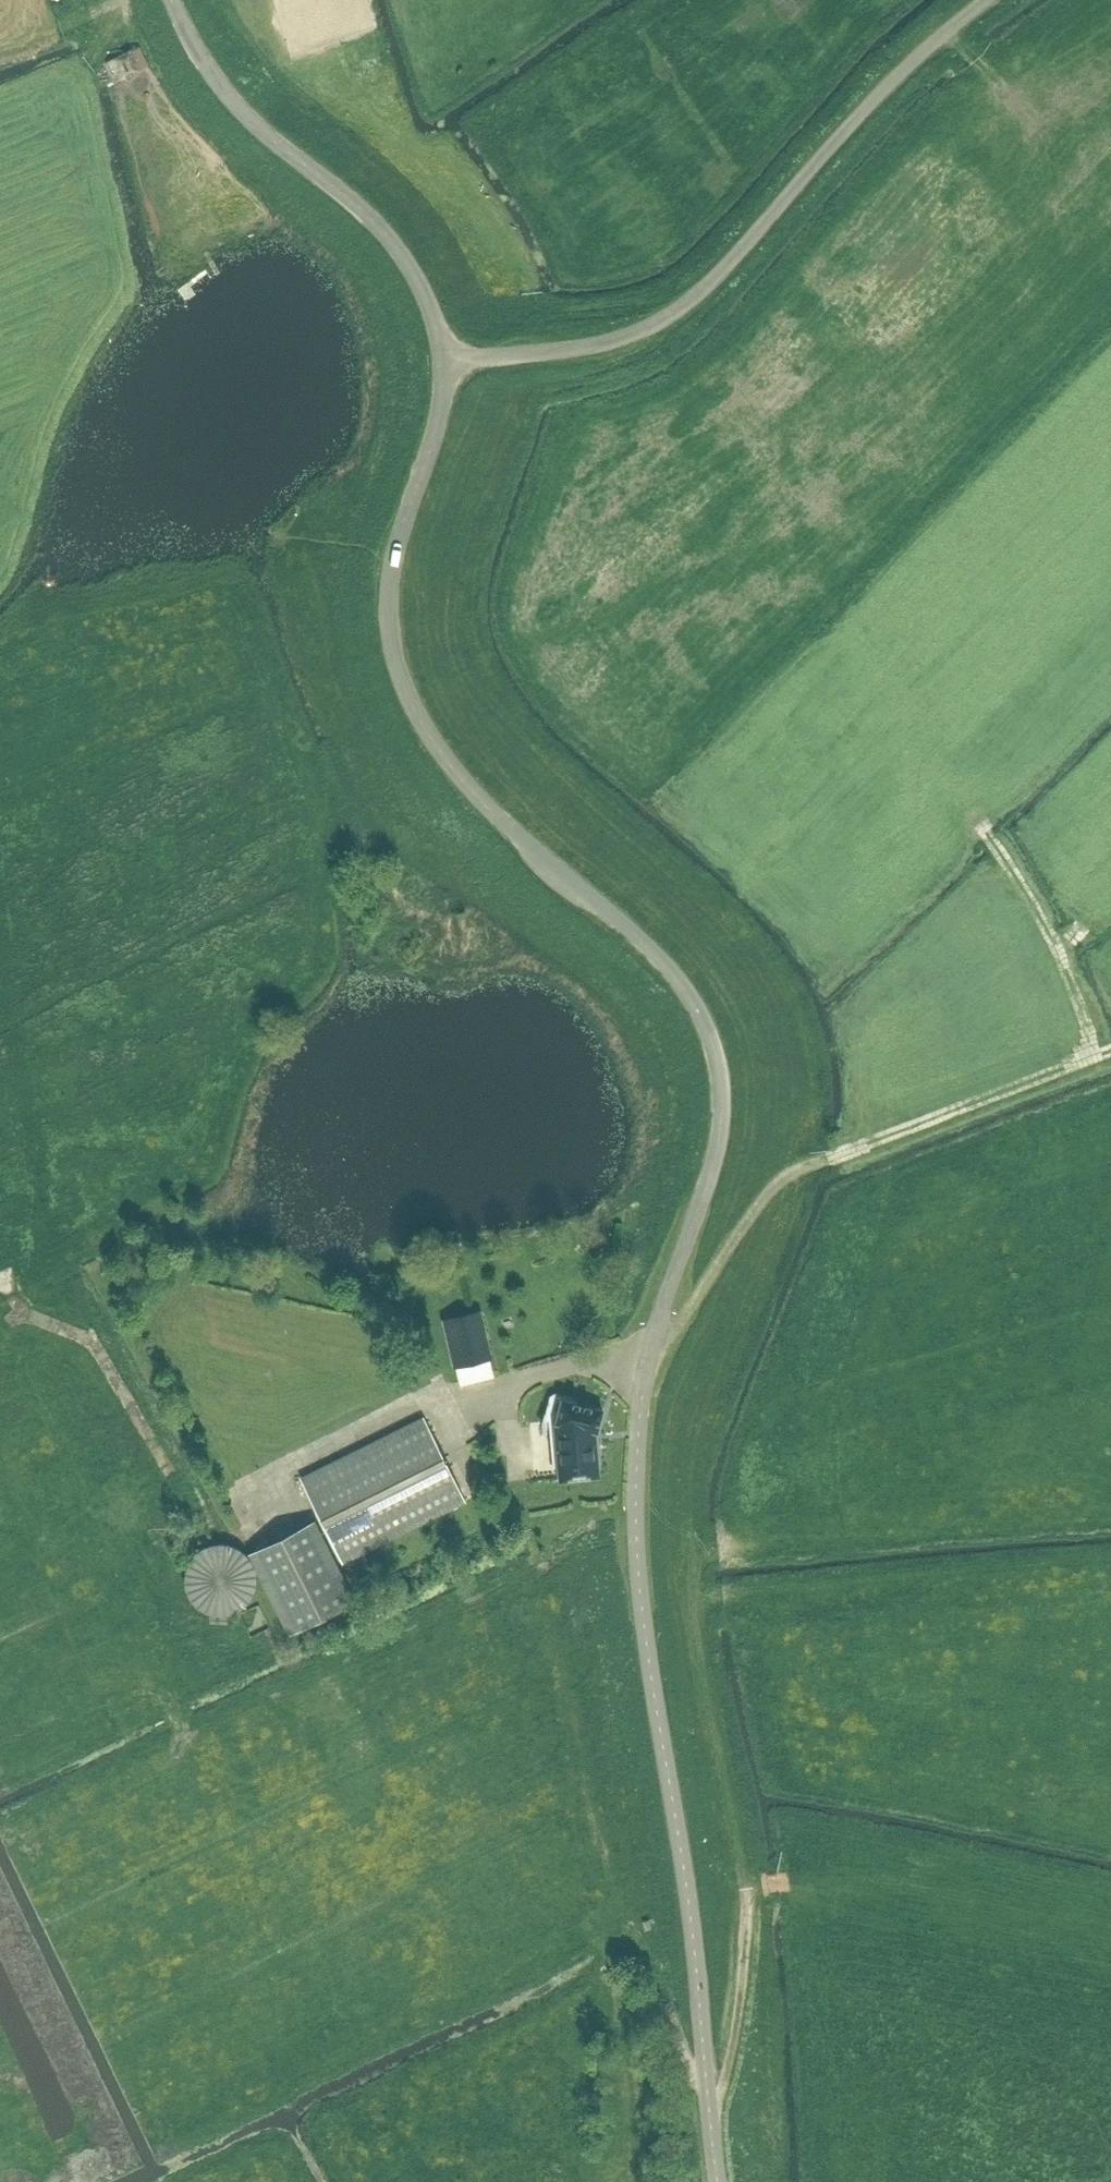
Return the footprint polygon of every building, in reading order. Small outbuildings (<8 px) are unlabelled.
[(478,1310),(444,1319),(451,1350),(454,1365),(489,1357),(489,1354),(487,1349),(478,1310)] [(595,1430),(601,1408),(566,1399),(561,1415),(555,1414),(554,1419),(556,1435),(553,1435),(554,1451),(557,1450),(559,1477),(595,1473),(592,1440),(590,1440),(589,1429),(595,1430)] [(463,1500),(421,1416),(299,1477),(342,1561),(463,1500)] [(295,1523),(306,1520),(300,1503),(290,1506),(295,1523)] [(354,1600),(313,1519),(247,1552),(288,1633),(354,1600)] [(224,1542),(215,1542),(206,1544),(198,1548),(191,1555),(186,1563),(183,1572),(183,1581),(185,1590),(190,1600),(196,1606),(204,1611),(213,1613),(223,1614),(232,1612),(240,1607),(246,1601),(252,1592),(255,1582),(255,1574),(252,1564),(248,1556),(241,1550),(233,1545),(224,1542)]
